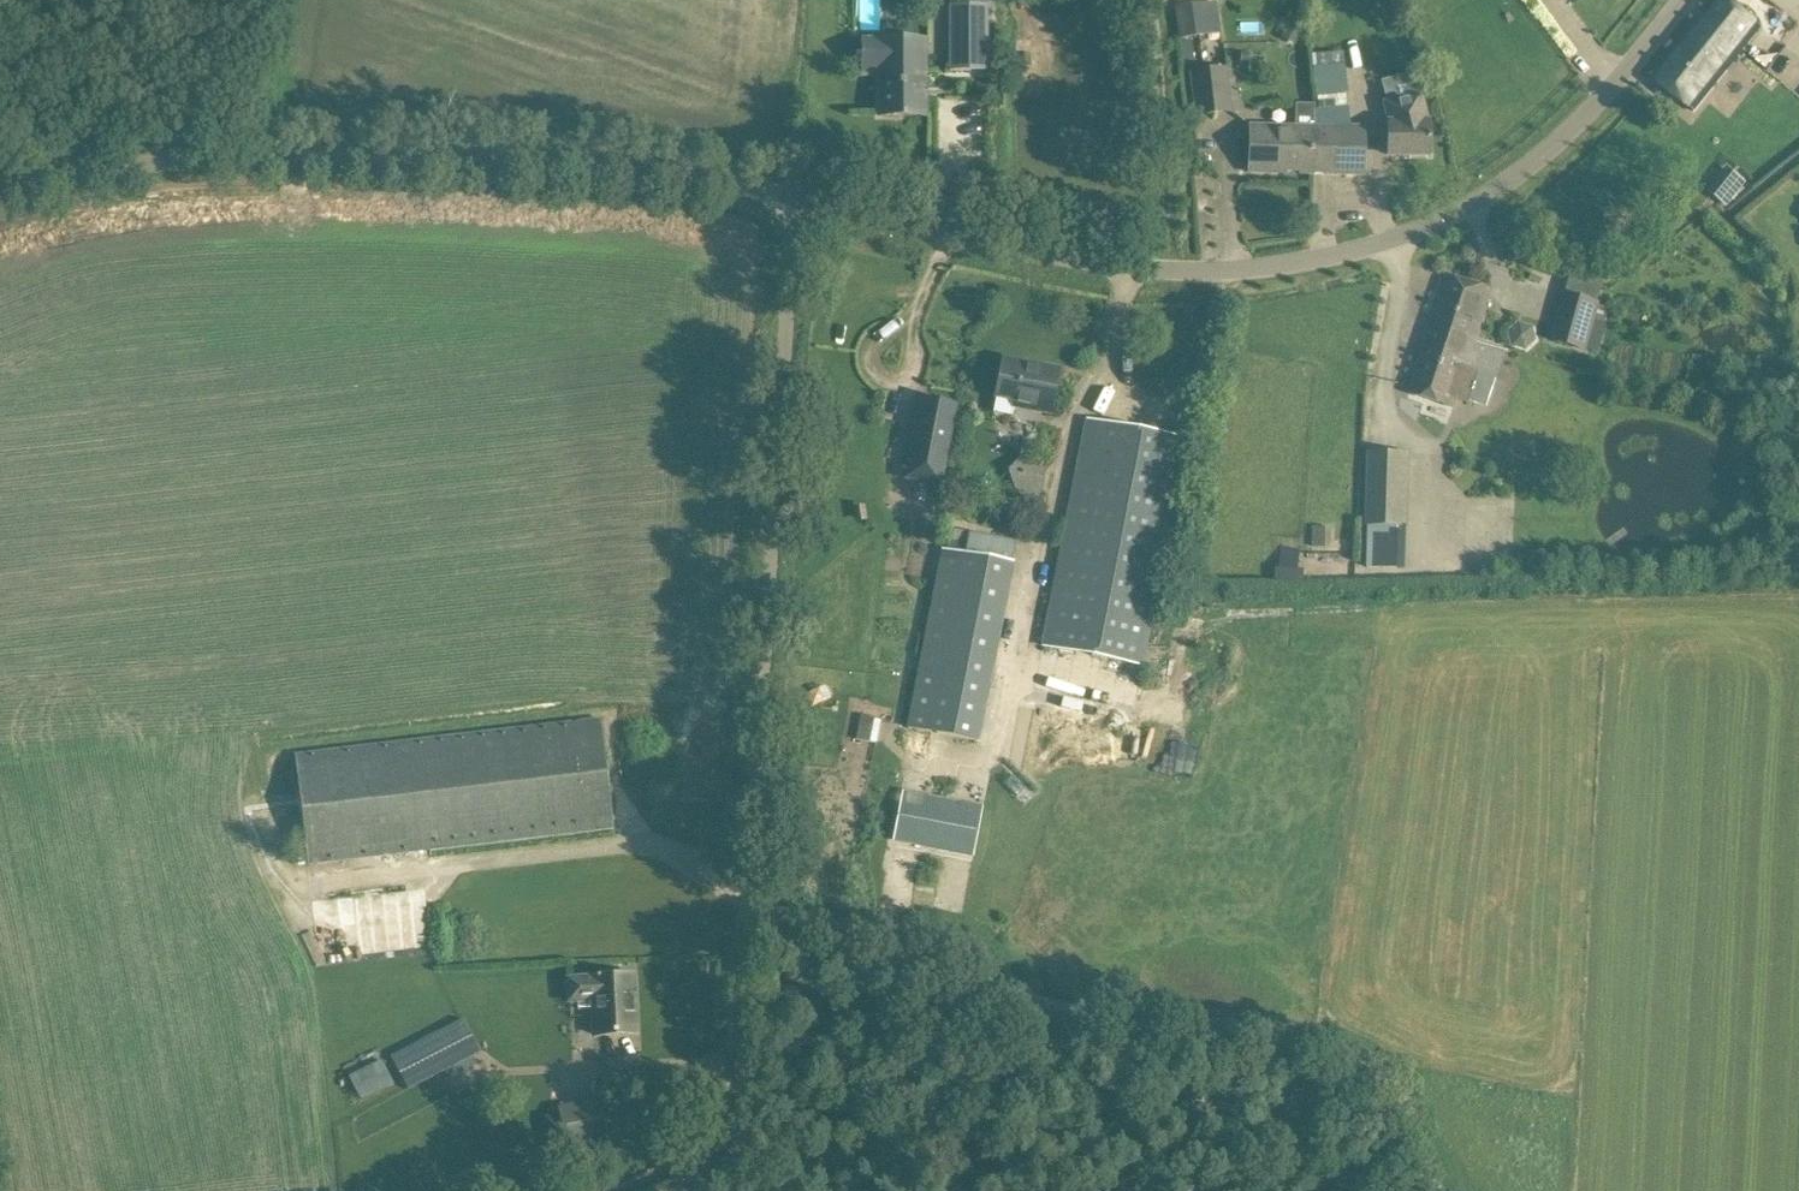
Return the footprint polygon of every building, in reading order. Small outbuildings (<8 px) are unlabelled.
[(1654,79),(1694,111),(1728,69),(1724,65),(1732,55),(1737,59),(1762,27),(1728,0),(1719,0),(1709,12),(1700,23),(1679,50),(1675,54),(1654,79)] [(1180,35),(1221,31),(1218,3),(1177,8),(1180,35)] [(950,70),(987,70),(987,4),(950,5),(950,70)] [(1296,44),(1305,29),(1291,21),(1282,35),(1296,44)] [(880,114),(923,114),(924,41),(880,42),(880,114)] [(1198,114),(1233,111),(1229,65),(1194,68),(1198,114)] [(1429,123),(1428,123),(1420,94),(1385,103),(1390,123),(1388,123),(1388,154),(1429,154),(1429,123)] [(1313,173),(1314,127),(1250,125),(1250,148),(1249,172),(1286,173),(1286,170),(1300,171),(1300,173),(1313,173)] [(1364,142),(1364,128),(1364,126),(1314,127),(1313,173),(1364,175),(1364,142)] [(1476,341),(1484,312),(1490,289),(1449,277),(1442,297),(1445,298),(1441,310),(1438,309),(1433,326),(1476,341)] [(1567,294),(1553,340),(1586,349),(1599,303),(1598,303),(1567,294)] [(1534,327),(1521,323),(1510,333),(1514,346),(1527,351),(1538,341),(1534,327)] [(1467,367),(1476,341),(1433,326),(1412,388),(1455,402),(1456,398),(1468,402),(1470,398),(1486,403),(1496,376),(1479,371),(1467,367)] [(1050,412),(1053,394),(1058,370),(1004,360),(997,395),(993,412),(1013,416),(1016,406),(1031,408),(1050,412)] [(942,478),(956,405),(921,398),(916,424),(920,425),(911,472),(942,478)] [(1143,665),(1182,462),(1187,439),(1088,419),(1044,645),(1143,665)] [(1410,527),(1413,452),(1369,451),(1367,525),(1410,527)] [(1022,453),(1011,484),(1040,495),(1051,464),(1022,453)] [(1317,546),(1334,545),(1333,525),(1316,526),(1317,546)] [(948,539),(943,562),(962,566),(960,577),(1008,586),(1017,541),(969,532),(967,543),(948,539)] [(1308,579),(1308,567),(1282,565),(1282,578),(1308,579)] [(916,669),(912,692),(926,694),(919,729),(978,741),(989,683),(916,669)] [(877,741),(882,718),(865,714),(860,737),(877,741)] [(577,722),(296,755),(309,863),(590,830),(614,828),(601,719),(577,722)] [(900,807),(894,839),(973,854),(982,808),(925,797),(923,811),(900,807)] [(568,1002),(594,1002),(596,1035),(635,1033),(633,976),(593,978),(567,978),(568,1002)] [(464,1016),(391,1053),(410,1092),(483,1054),(464,1016)] [(353,1073),(363,1099),(399,1086),(389,1059),(353,1073)] [(560,1110),(562,1118),(566,1144),(609,1136),(603,1102),(560,1110)]
